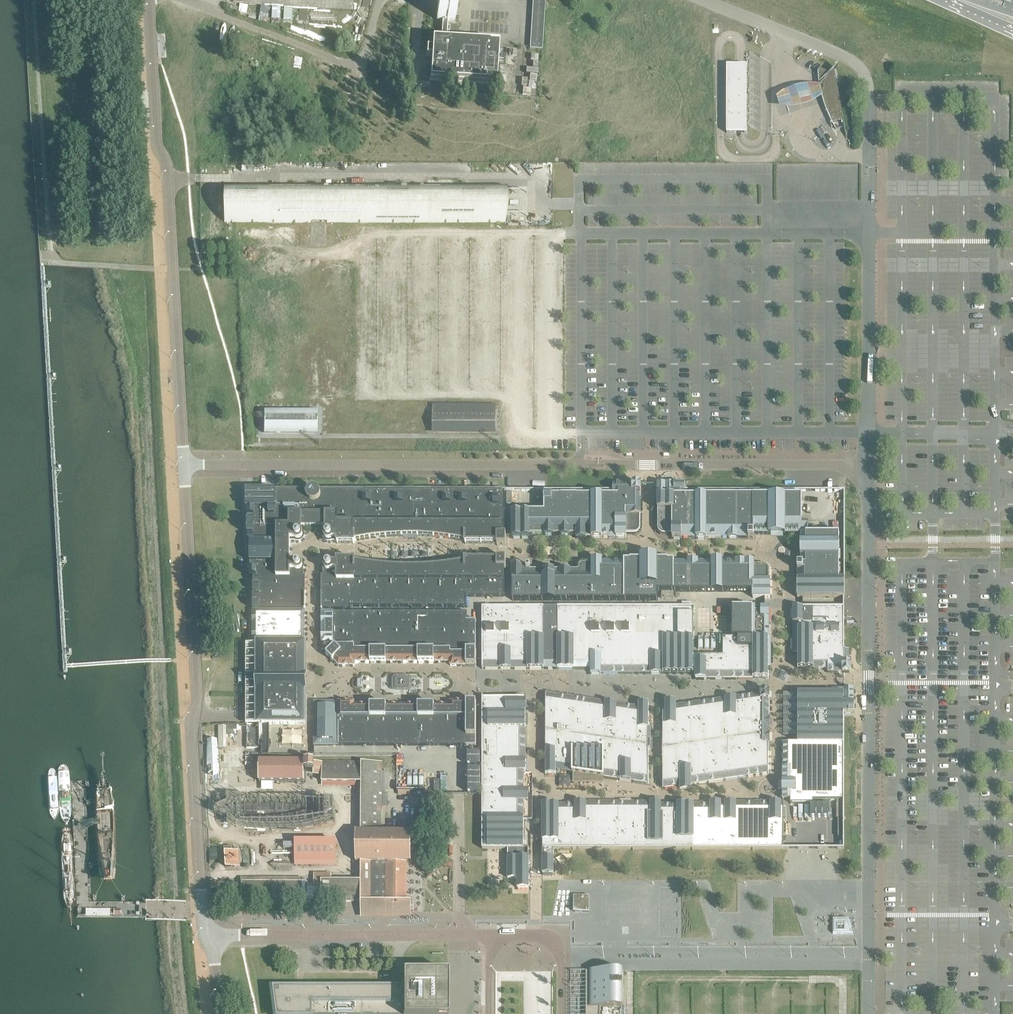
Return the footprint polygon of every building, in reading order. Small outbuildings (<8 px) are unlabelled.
[(528,47),(528,49),(542,50),(544,0),(531,0),(528,47)] [(436,20),(455,21),(456,3),(438,2),(436,20)] [(430,81),(496,85),(497,66),(498,45),(432,41),(432,49),(426,49),(426,58),(431,58),(430,81)] [(741,137),(745,137),(745,69),(741,69),(725,69),(725,137),(741,137)] [(830,129),(834,134),(837,136),(851,132),(832,71),(825,80),(816,74),(811,76),(812,82),(813,91),(815,95),(817,105),(822,116),(825,121),(830,129)] [(823,101),(820,91),(812,91),(810,91),(804,91),(798,93),(797,93),(792,95),(788,96),(785,98),(784,99),(779,102),(776,104),(778,115),(785,116),(789,115),(791,115),(798,114),(803,112),(807,111),(813,108),(815,106),(818,105),(823,101)] [(224,222),(505,222),(505,186),(224,185),(224,222)] [(496,402),(431,402),(431,432),(496,432),(496,402)] [(316,432),(316,412),(308,412),(263,411),(263,432),(263,434),(316,434),(316,432)] [(544,512),(512,512),(512,538),(513,538),(520,538),(522,538),(528,538),(530,538),(530,534),(544,534),(544,535),(545,535),(552,535),(553,535),(553,534),(560,534),(560,535),(561,535),(568,535),(569,535),(569,534),(576,534),(576,538),(585,538),(592,538),(593,538),(600,538),(602,539),(602,538),(616,538),(618,538),(624,538),(626,538),(626,534),(634,534),(636,534),(639,530),(640,528),(640,516),(640,484),(613,485),(613,490),(613,495),(540,496),(540,502),(544,502),(544,512)] [(657,485),(657,510),(658,510),(658,528),(658,531),(661,534),(663,534),(672,534),(672,539),(673,539),(680,539),(682,539),(682,538),(696,538),(696,539),(698,539),(704,539),(706,539),(706,538),(728,538),(728,539),(729,539),(736,539),(738,539),(738,538),(748,538),(748,539),(754,539),(754,534),(769,534),(770,534),(770,533),(783,533),(783,534),(785,534),(789,534),(801,534),(808,534),(808,521),(802,521),(802,496),(685,496),(685,490),(685,486),(674,486),(674,485),(657,485)] [(246,490),(246,508),(248,508),(248,509),(247,509),(247,516),(248,516),(248,521),(247,521),(247,535),(248,535),(248,543),(249,543),(249,562),(250,562),(250,571),(249,571),(249,578),(253,578),(253,585),(253,592),(253,596),(253,610),(305,610),(305,594),(305,576),(303,576),(303,570),(304,569),(304,568),(304,567),(304,566),(304,565),(303,564),(303,563),(302,563),(302,562),(301,562),(300,561),(299,561),(298,561),(297,561),(296,561),(295,562),(290,561),(290,542),(295,542),(296,542),(297,543),(298,543),(299,543),(300,542),(301,542),(302,541),(303,541),(303,540),(303,539),(304,539),(304,538),(304,537),(304,536),(304,535),(304,534),(304,528),(323,528),(323,534),(322,535),(322,536),(322,537),(322,538),(323,539),(323,540),(324,541),(325,542),(326,542),(327,543),(328,543),(329,543),(330,543),(331,542),(337,542),(337,544),(338,544),(338,543),(353,543),(353,544),(354,544),(354,542),(356,542),(356,541),(360,540),(360,541),(360,540),(364,540),(365,540),(367,539),(369,539),(370,539),(374,538),(375,538),(376,538),(380,538),(385,537),(386,537),(391,537),(392,537),(391,537),(396,536),(396,537),(396,536),(401,536),(401,537),(402,537),(402,536),(407,536),(412,536),(417,536),(417,537),(418,537),(418,536),(423,536),(423,537),(423,536),(428,537),(433,537),(434,538),(434,537),(439,538),(440,538),(444,538),(444,539),(444,538),(449,539),(450,540),(450,539),(454,540),(455,540),(459,540),(459,541),(460,541),(463,541),(463,542),(465,542),(465,544),(466,544),(470,544),(471,544),(475,544),(476,544),(480,544),(482,544),(485,544),(486,544),(491,543),(491,544),(492,544),(492,543),(496,543),(496,544),(497,546),(506,546),(506,536),(504,536),(504,492),(506,492),(506,490),(469,490),(467,490),(443,490),(440,490),(431,490),(428,490),(395,490),(392,490),(357,490),(354,490),(342,490),(318,490),(318,489),(317,489),(316,489),(315,488),(314,488),(313,488),(312,488),(311,489),(310,489),(309,490),(308,490),(276,490),(246,490)] [(797,595),(797,598),(844,598),(844,581),(839,581),(839,534),(808,534),(801,534),(801,543),(800,543),(800,545),(800,555),(800,557),(801,557),(801,565),(797,565),(797,583),(797,595)] [(513,565),(512,565),(512,577),(512,601),(657,601),(658,592),(752,592),(752,598),(770,598),(769,588),(770,581),(769,581),(769,571),(769,569),(765,566),(763,565),(754,565),(754,562),(722,562),(722,561),(720,561),(714,561),(712,561),(712,562),(698,562),(698,561),(696,561),(689,561),(688,561),(688,562),(674,562),(667,562),(667,558),(657,558),(657,557),(641,557),(641,558),(630,558),(630,562),(624,561),(624,562),(602,562),(602,561),(592,560),(592,561),(592,562),(583,562),(582,562),(581,563),(578,566),(577,567),(577,568),(577,570),(576,570),(570,570),(570,569),(568,569),(561,569),(560,569),(560,570),(554,570),(554,569),(552,569),(549,569),(545,569),(544,569),(544,570),(530,570),(530,566),(522,566),(522,565),(520,565),(513,565)] [(321,576),(321,594),(321,610),(328,610),(350,610),(350,607),(466,607),(466,597),(504,597),(504,569),(506,569),(506,559),(497,559),(497,560),(496,560),(496,561),(492,561),(491,561),(486,561),(485,561),(482,561),(482,560),(480,560),(480,561),(477,561),(476,561),(471,561),(470,561),(466,561),(466,560),(465,560),(465,562),(463,563),(459,564),(459,563),(459,564),(455,565),(454,564),(454,565),(450,565),(448,565),(449,565),(444,566),(443,566),(439,567),(439,566),(439,567),(434,567),(433,567),(428,567),(427,567),(427,568),(423,568),(423,567),(423,568),(418,568),(417,568),(412,568),(411,568),(407,568),(402,568),(401,568),(396,568),(396,567),(395,567),(395,568),(391,568),(391,567),(386,567),(385,567),(380,566),(379,566),(375,566),(370,565),(369,565),(365,564),(364,564),(360,564),(360,563),(359,563),(356,563),(356,562),(354,562),(354,560),(353,560),(353,561),(338,561),(338,560),(337,560),(337,562),(331,562),(331,561),(330,561),(329,561),(328,561),(327,561),(326,561),(325,562),(324,562),(324,563),(323,564),(323,565),(322,566),(322,567),(322,568),(322,569),(323,569),(323,570),(323,576),(321,576)] [(483,669),(543,669),(557,669),(557,607),(482,607),(482,625),(483,625),(483,627),(482,627),(482,638),(480,638),(480,639),(482,639),(482,670),(483,670),(483,669)] [(693,607),(557,607),(557,669),(567,669),(567,670),(570,670),(570,669),(573,669),(588,669),(590,669),(590,674),(603,674),(618,674),(633,674),(636,674),(639,674),(642,674),(645,674),(666,674),(669,674),(672,674),(675,674),(693,674),(695,674),(695,679),(707,679),(711,679),(714,679),(723,679),(738,679),(753,679),(754,679),(762,679),(765,679),(768,679),(768,667),(771,667),(770,638),(768,638),(769,608),(732,608),(732,609),(732,621),(732,638),(722,638),(722,656),(693,656),(693,607)] [(792,607),(792,654),(798,654),(798,669),(807,669),(807,670),(810,670),(810,669),(813,669),(827,669),(827,673),(843,673),(844,673),(851,673),(851,665),(849,665),(849,650),(844,650),(844,648),(844,639),(845,639),(845,638),(844,638),(844,628),(844,607),(792,607)] [(253,611),(253,651),(258,651),(258,717),(258,724),(304,724),(304,717),(304,691),(301,691),(301,677),(304,677),(304,611),(253,611)] [(321,612),(321,649),(326,654),(326,655),(332,661),(333,661),(338,666),(354,666),(354,662),(370,662),(370,663),(386,663),(386,662),(418,662),(418,663),(434,663),(434,662),(450,662),(450,666),(476,666),(476,621),(466,621),(466,612),(321,612)] [(409,687),(409,681),(409,680),(408,680),(408,679),(407,679),(396,679),(395,679),(395,680),(395,687),(395,688),(395,689),(396,689),(407,689),(408,689),(408,688),(409,688),(409,687)] [(782,746),(781,746),(781,750),(782,750),(782,753),(781,753),(781,756),(782,756),(782,768),(782,771),(782,774),(782,800),(783,800),(790,800),(790,804),(813,804),(813,801),(836,801),(836,819),(845,819),(845,818),(844,818),(844,773),(844,759),(845,759),(845,758),(844,758),(844,743),(844,713),(854,713),(854,703),(853,703),(853,693),(853,689),(844,689),(832,689),(832,693),(828,693),(813,693),(804,693),(804,692),(800,692),(800,693),(797,693),(797,705),(796,705),(796,708),(797,708),(797,713),(797,743),(790,743),(790,742),(786,742),(786,743),(782,743),(782,746)] [(661,776),(661,779),(662,779),(662,789),(666,788),(666,789),(669,789),(669,788),(672,788),(675,788),(675,787),(678,787),(693,785),(708,783),(723,780),(738,778),(747,777),(747,778),(750,777),(750,776),(753,776),(768,774),(768,771),(769,771),(769,767),(768,767),(768,757),(769,757),(769,754),(768,754),(768,746),(768,745),(769,745),(769,731),(768,731),(768,726),(769,726),(769,716),(768,716),(768,711),(769,711),(769,706),(768,706),(768,704),(769,704),(769,699),(768,699),(768,698),(769,698),(769,691),(761,691),(761,694),(738,697),(723,699),(708,702),(699,703),(699,702),(695,702),(695,703),(693,704),(678,706),(662,708),(662,728),(662,737),(662,743),(662,764),(662,776),(661,776)] [(544,760),(544,763),(545,763),(545,775),(555,775),(556,770),(558,771),(573,773),(603,777),(618,780),(635,782),(635,783),(639,783),(642,783),(642,784),(645,784),(648,784),(648,764),(650,764),(650,729),(648,729),(648,703),(638,703),(638,708),(630,706),(627,705),(627,706),(624,705),(621,704),(621,705),(618,705),(603,702),(588,700),(579,699),(579,698),(576,697),(576,698),(573,698),(555,695),(552,694),(552,695),(545,694),(545,701),(544,701),(544,704),(545,704),(545,707),(544,707),(544,711),(545,711),(545,728),(545,736),(545,745),(544,745),(544,748),(545,748),(545,749),(545,760),(544,760)] [(480,818),(480,819),(482,819),(482,828),(483,828),(483,831),(482,831),(482,833),(482,849),(507,849),(507,866),(506,866),(506,869),(507,869),(507,872),(506,872),(506,876),(507,876),(507,879),(510,879),(510,880),(514,880),(514,879),(517,879),(517,889),(528,889),(528,879),(529,879),(529,876),(528,876),(528,871),(529,871),(529,867),(528,867),(528,864),(529,864),(529,861),(528,861),(528,859),(530,859),(530,858),(528,858),(528,849),(530,849),(530,848),(523,848),(523,846),(524,846),(524,844),(524,842),(523,842),(523,833),(523,803),(523,786),(524,786),(524,782),(523,782),(523,779),(524,779),(524,776),(523,776),(523,774),(523,771),(525,771),(525,751),(525,728),(525,719),(526,719),(526,716),(525,716),(525,713),(525,711),(530,711),(530,701),(525,701),(525,697),(483,697),(482,697),(482,729),(483,729),(483,738),(482,738),(482,758),(480,758),(480,759),(482,759),(482,818),(480,818)] [(314,746),(418,746),(466,746),(476,746),(476,702),(450,702),(450,706),(434,706),(434,705),(418,705),(418,706),(386,706),(386,705),(370,705),(370,706),(354,706),(354,702),(328,702),(328,705),(318,705),(318,708),(314,708),(314,746)] [(361,912),(411,912),(411,901),(406,901),(406,862),(411,862),(411,832),(381,832),(382,762),(322,762),(322,763),(314,763),(314,762),(259,762),(259,782),(304,783),(304,770),(314,770),(317,774),(321,774),(321,782),(361,782),(361,832),(356,832),(355,862),(361,862),(361,881),(331,881),(331,874),(314,874),(314,885),(321,885),(321,901),(361,902),(361,912)] [(111,794),(103,774),(96,794),(94,829),(102,884),(103,886),(108,887),(111,885),(115,829),(111,794)] [(756,803),(738,803),(710,803),(710,805),(699,805),(699,804),(695,804),(695,805),(675,805),(675,804),(672,804),(672,805),(669,805),(669,804),(665,804),(665,805),(660,805),(660,803),(645,803),(645,802),(642,802),(642,803),(639,803),(639,802),(635,802),(635,803),(615,803),(615,802),(612,802),(612,803),(575,803),(575,805),(570,805),(570,804),(567,804),(567,805),(564,805),(564,804),(560,804),(560,805),(549,805),(549,804),(545,804),(545,805),(542,805),(542,806),(541,806),(541,810),(542,810),(542,827),(541,827),(541,831),(542,831),(542,836),(541,836),(541,839),(542,839),(542,842),(541,842),(541,844),(541,846),(542,846),(542,848),(540,848),(540,849),(542,849),(542,858),(540,858),(540,859),(542,859),(542,861),(541,861),(541,864),(542,864),(542,874),(553,874),(553,871),(554,871),(554,867),(553,867),(553,864),(554,864),(554,861),(553,861),(553,859),(553,849),(560,849),(560,850),(563,850),(563,849),(572,849),(572,851),(573,851),(573,849),(575,849),(578,849),(632,849),(632,851),(633,851),(633,849),(673,849),(675,849),(692,849),(692,851),(693,851),(693,849),(752,849),(752,851),(753,851),(753,849),(783,849),(783,803),(765,803),(765,802),(762,802),(762,803),(759,803),(759,802),(756,802),(756,803)] [(335,840),(292,840),(293,863),(335,864),(335,840)] [(223,867),(237,866),(237,850),(230,850),(230,845),(223,845),(223,867)] [(832,935),(854,936),(849,918),(832,918),(832,935)] [(585,1013),(622,1013),(622,1008),(623,1008),(623,971),(585,971),(585,1013)] [(447,972),(402,972),(402,987),(271,987),(272,998),(274,1013),(442,1013),(447,1011),(447,972)]
